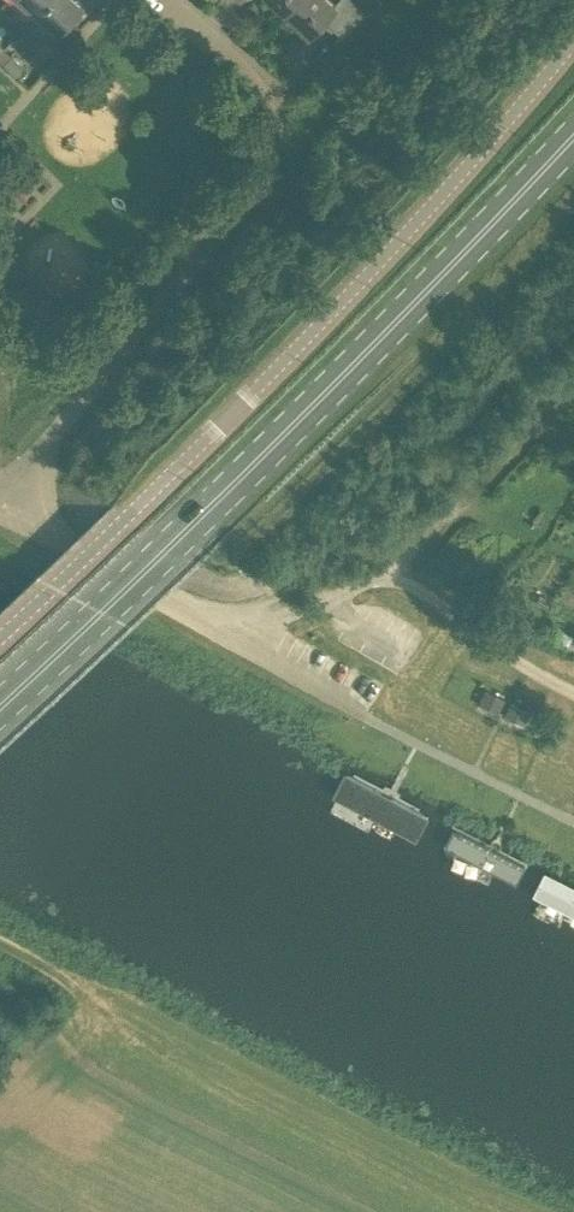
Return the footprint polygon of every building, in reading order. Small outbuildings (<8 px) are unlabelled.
[(34,14),(46,0),(19,0),(34,14)] [(78,0),(46,0),(34,14),(56,33),(50,39),(62,50),(82,28),(70,17),(83,4),(78,0)] [(285,13),(297,0),(271,0),(285,13)] [(285,13),(309,34),(321,20),(332,30),(333,28),(356,4),(352,0),(338,0),(336,2),(335,0),(297,0),(285,13)] [(365,12),(356,4),(333,28),(342,37),(365,12)] [(17,78),(26,69),(11,55),(3,64),(17,78)] [(504,699),(485,689),(478,703),(497,713),(504,699)] [(528,711),(511,702),(504,716),(522,725),(528,711)] [(344,772),(332,795),(415,839),(428,817),(344,772)] [(447,848),(522,884),(531,866),(456,830),(447,848)] [(573,913),(573,890),(544,874),(535,892),(573,913)]
